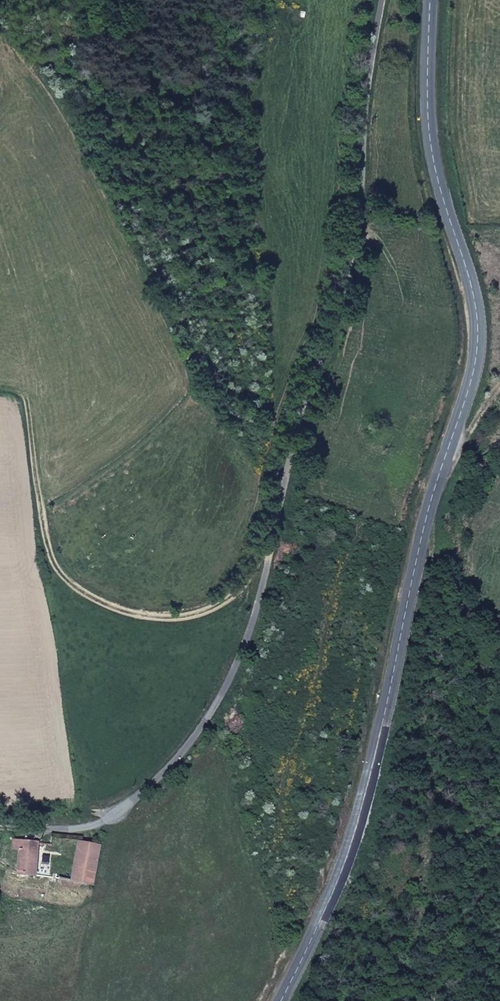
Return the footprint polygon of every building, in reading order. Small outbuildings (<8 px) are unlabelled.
[(51,875),(51,857),(38,857),(38,850),(51,850),(51,841),(13,840),(12,850),(18,850),(18,875),(51,875)] [(93,885),(102,844),(79,841),(71,881),(93,885)]
